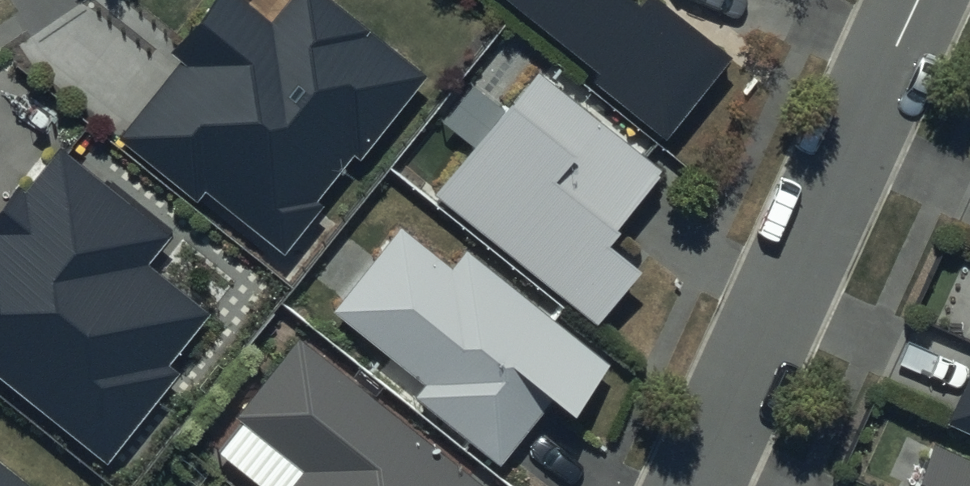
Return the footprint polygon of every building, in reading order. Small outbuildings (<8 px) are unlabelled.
[(331,0),(288,0),(271,20),(245,0),(214,0),(171,54),(182,62),(120,139),(198,202),(205,193),(284,257),(429,78),(331,0)] [(588,67),(581,74),(660,139),(727,57),(660,0),(501,0),(588,67)] [(663,171),(537,69),(434,194),(591,322),(634,270),(603,244),(663,171)] [(56,144),(0,213),(0,375),(108,462),(180,373),(169,364),(208,317),(145,266),(170,235),(56,144)] [(608,362),(463,245),(444,268),(396,229),(329,311),(420,384),(409,397),(493,465),(550,395),(569,411),(608,362)] [(299,337),(233,418),(301,473),(291,485),(486,485),(299,337)] [(945,423),(969,434),(969,368),(945,423)] [(929,439),(907,485),(969,485),(969,459),(929,439)] [(0,459),(0,485),(34,485),(0,459)]
